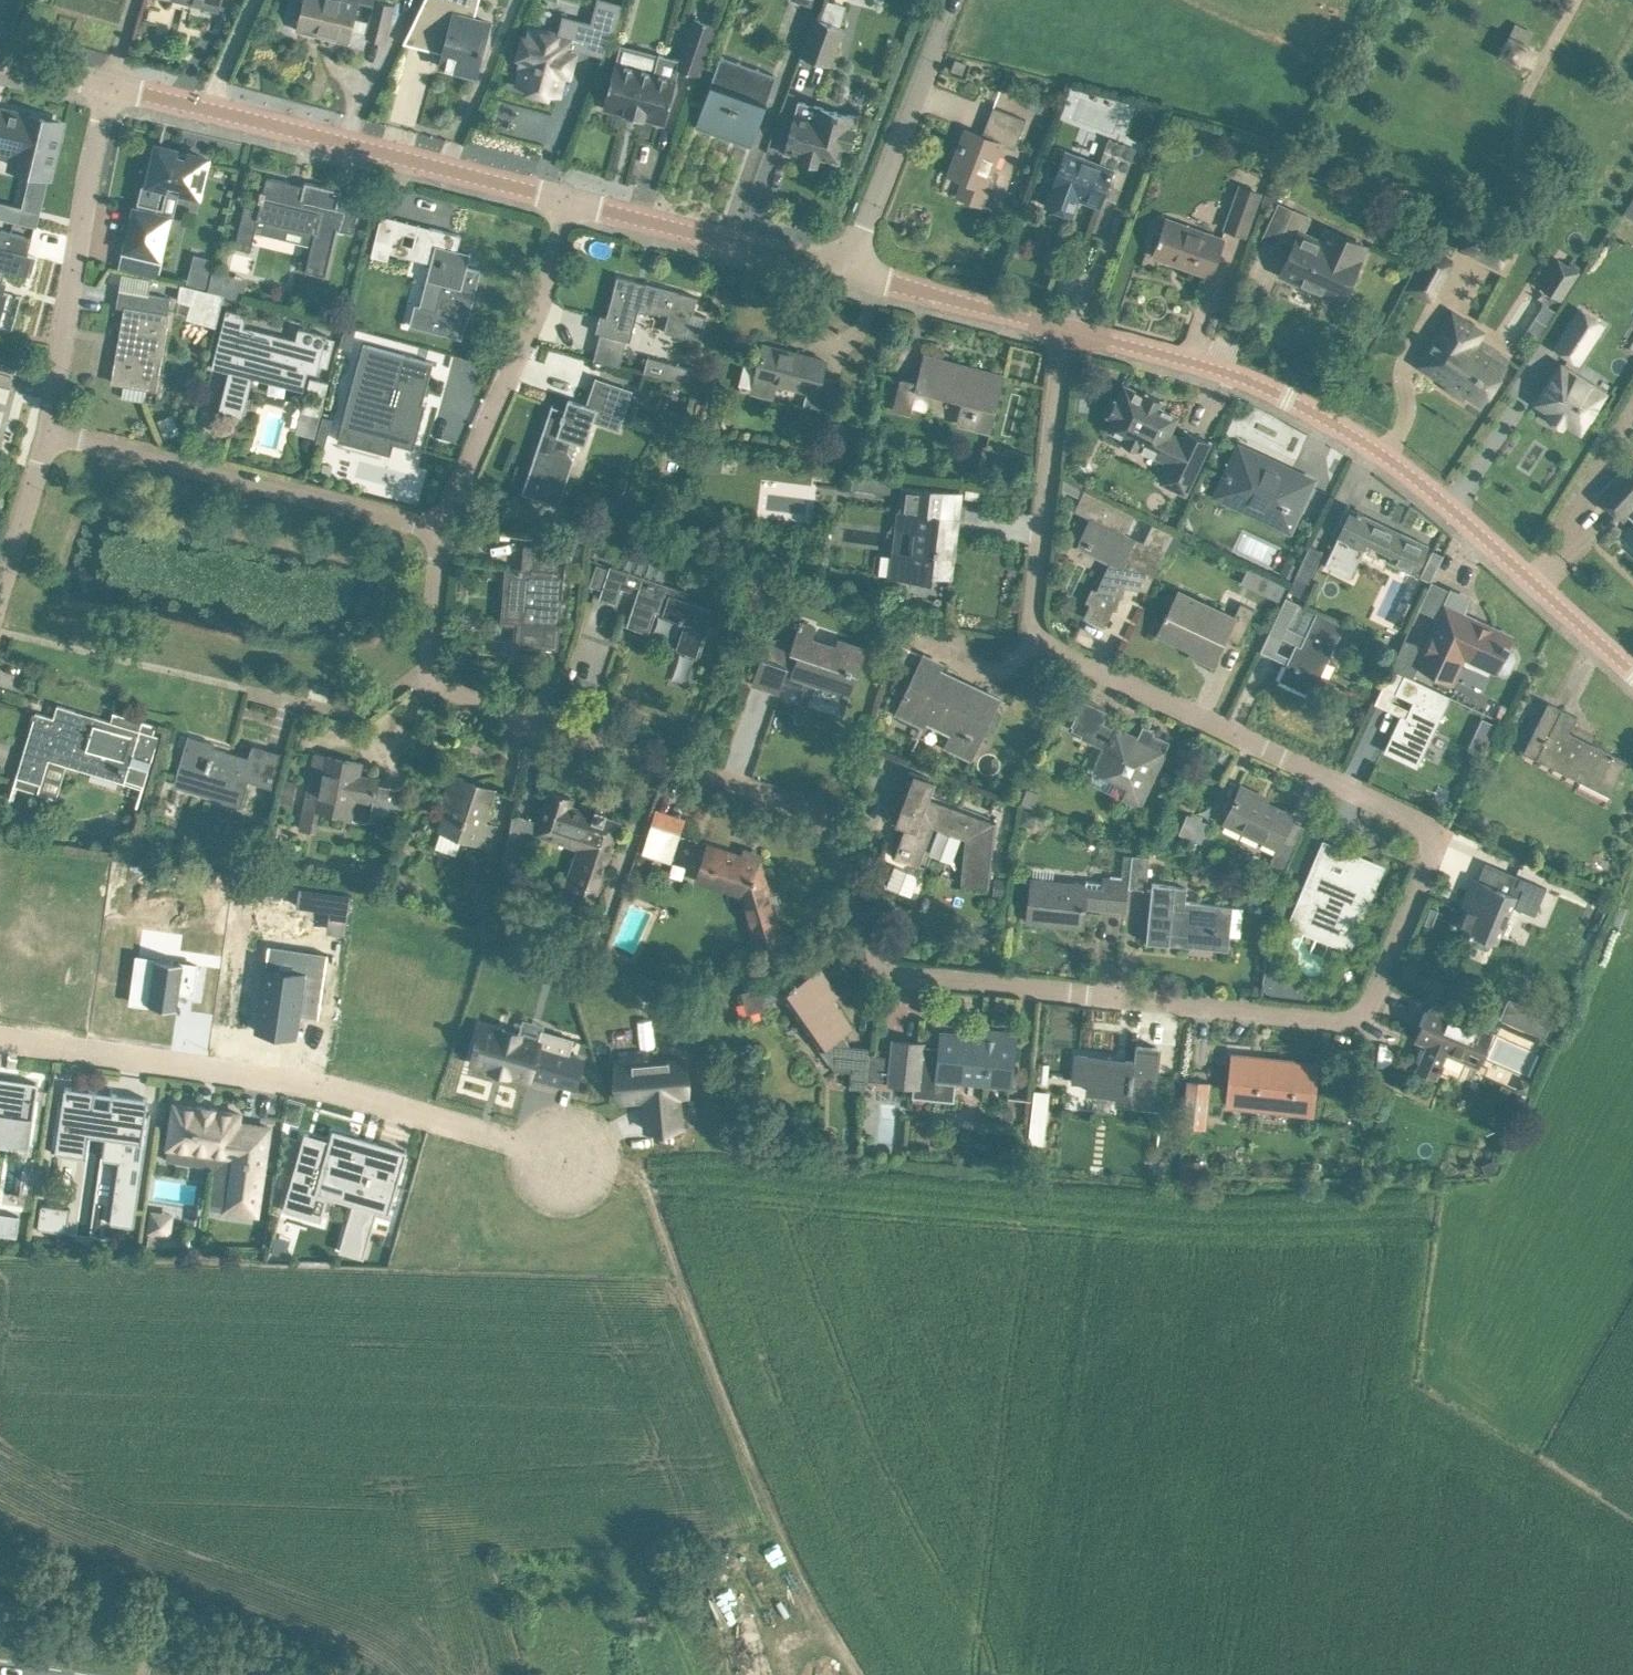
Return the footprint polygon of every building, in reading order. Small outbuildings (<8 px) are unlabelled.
[(219,9),(221,0),(181,0),(219,9)] [(297,29),(348,42),(351,30),(354,17),(358,0),(374,4),(375,0),(304,0),(302,7),(297,29)] [(366,36),(385,41),(394,4),(379,0),(378,0),(375,0),(374,4),(370,22),(367,34),(366,36)] [(478,0),(424,0),(404,42),(410,44),(428,48),(429,48),(431,48),(432,47),(433,47),(434,46),(435,45),(436,44),(436,43),(437,42),(437,40),(446,43),(443,52),(441,60),(440,63),(440,65),(442,66),(453,69),(476,74),(482,52),(487,31),(489,22),(477,18),(475,17),(474,17),(478,0)] [(564,16),(559,35),(535,28),(529,27),(527,37),(525,37),(520,54),(522,55),(519,65),(524,66),(519,84),(530,87),(529,89),(546,93),(547,91),(558,94),(564,72),(569,73),(574,53),(569,51),(571,45),(605,54),(624,5),(606,0),(598,0),(592,23),(564,16)] [(789,54),(799,57),(811,15),(802,13),(789,54)] [(843,27),(815,17),(801,55),(829,65),(843,27)] [(680,60),(659,54),(654,72),(615,62),(603,107),(665,123),(679,68),(698,75),(715,25),(695,18),(680,60)] [(695,126),(751,146),(776,75),(720,55),(695,126)] [(962,73),(965,62),(955,58),(951,69),(962,73)] [(856,116),(798,100),(785,151),(801,156),(800,159),(819,164),(821,155),(839,160),(843,144),(851,146),(856,128),(853,127),(856,116)] [(63,123),(23,114),(0,108),(1,104),(0,104),(0,135),(27,141),(21,167),(31,170),(22,206),(41,211),(49,174),(51,175),(63,123)] [(992,170),(1002,144),(1015,148),(1026,119),(993,106),(982,135),(966,128),(948,174),(963,180),(957,195),(982,205),(988,190),(995,193),(1002,174),(992,170)] [(1121,189),(1129,168),(1137,146),(1109,136),(1100,161),(1066,149),(1045,204),(1073,214),(1073,213),(1071,212),(1077,197),(1099,205),(1107,183),(1121,189)] [(207,158),(170,149),(158,146),(154,163),(147,161),(137,202),(138,203),(137,209),(136,209),(126,248),(159,256),(168,217),(159,215),(160,208),(163,209),(168,187),(198,194),(207,158)] [(256,231),(259,232),(259,230),(256,229),(259,218),(306,229),(303,242),(312,244),(305,271),(326,275),(337,228),(353,232),(361,198),(340,194),(341,189),(305,181),(303,189),(290,186),(291,182),(267,176),(264,189),(261,188),(259,198),(261,199),(259,208),(245,205),(235,246),(251,250),(256,231)] [(1245,233),(1259,193),(1240,187),(1226,227),(1245,233)] [(1266,194),(1262,202),(1275,208),(1279,200),(1266,194)] [(1353,275),(1367,244),(1325,224),(1319,237),(1302,230),(1310,214),(1294,207),(1280,238),(1294,244),(1280,273),(1341,301),(1353,275)] [(999,221),(999,224),(999,227),(1001,229),(1003,231),(1005,232),(1008,232),(1010,231),(1012,229),(1014,227),(1014,224),(1014,221),(1012,219),(1010,217),(1008,216),(1005,217),(1003,217),(1001,219),(999,221)] [(397,223),(381,218),(371,255),(388,259),(390,251),(397,223)] [(1210,273),(1222,239),(1166,219),(1158,241),(1159,242),(1155,253),(1210,273)] [(468,318),(480,270),(467,266),(470,253),(457,249),(461,235),(430,227),(422,259),(431,262),(427,279),(443,283),(436,309),(417,304),(412,325),(459,337),(464,317),(468,318)] [(36,257),(36,256),(28,254),(32,237),(0,228),(0,291),(3,292),(6,282),(2,280),(5,269),(27,275),(29,269),(32,270),(36,257)] [(1513,242),(1497,234),(1485,258),(1495,264),(1500,252),(1506,255),(1513,242)] [(1452,263),(1429,250),(1407,289),(1430,302),(1452,263)] [(1558,297),(1579,268),(1570,261),(1567,264),(1558,257),(1549,270),(1540,283),(1558,297)] [(217,268),(211,289),(244,298),(249,276),(217,268)] [(692,312),(696,295),(617,275),(617,276),(619,277),(608,316),(600,314),(596,331),(630,340),(638,309),(671,311),(666,331),(686,337),(686,334),(699,337),(699,338),(700,338),(707,315),(705,315),(705,316),(692,312)] [(180,286),(177,303),(189,307),(217,315),(222,298),(180,286)] [(161,356),(171,297),(120,289),(117,306),(126,308),(113,381),(125,383),(122,396),(144,400),(146,387),(149,387),(154,354),(161,356)] [(227,309),(212,367),(213,367),(215,363),(232,367),(221,410),(219,409),(219,411),(243,417),(243,415),(241,415),(249,383),(245,382),(248,371),(303,385),(301,389),(303,390),(308,371),(309,366),(317,368),(315,373),(317,373),(320,365),(328,367),(335,338),(327,336),(328,335),(299,327),(299,329),(302,330),(300,340),(296,339),(245,326),(248,314),(227,309)] [(1602,323),(1580,309),(1555,346),(1578,361),(1602,323)] [(1482,403),(1506,366),(1474,345),(1484,331),(1452,310),(1417,364),(1447,383),(1446,386),(1464,398),(1467,394),(1482,403)] [(347,406),(341,427),(343,428),(344,422),(381,432),(379,438),(414,447),(414,445),(411,445),(422,403),(425,404),(426,402),(417,399),(418,393),(424,395),(433,362),(419,358),(365,343),(352,387),(347,406)] [(817,392),(826,360),(763,344),(755,376),(756,376),(752,391),(772,396),(775,381),(817,392)] [(991,430),(1005,375),(924,354),(917,380),(899,376),(891,407),(908,411),(914,389),(960,401),(955,421),(991,430)] [(697,368),(673,362),(669,377),(693,383),(697,368)] [(1605,392),(1576,373),(1561,363),(1536,402),(1551,412),(1548,417),(1562,426),(1565,421),(1580,431),(1605,392)] [(584,444),(595,410),(622,419),(632,390),(595,377),(586,404),(569,398),(564,412),(563,412),(562,413),(552,410),(553,405),(552,404),(522,492),(546,500),(555,475),(558,476),(570,467),(573,459),(568,449),(572,439),(584,444)] [(667,380),(664,391),(675,394),(678,383),(667,380)] [(1168,432),(1176,415),(1158,406),(1161,399),(1146,392),(1145,395),(1125,386),(1118,401),(1115,399),(1108,414),(1115,417),(1110,428),(1126,435),(1123,443),(1137,449),(1139,446),(1157,455),(1158,453),(1171,459),(1161,481),(1186,493),(1210,440),(1185,429),(1181,438),(1168,432)] [(815,397),(812,407),(830,412),(833,401),(815,397)] [(173,413),(157,420),(165,439),(181,432),(173,413)] [(324,416),(317,443),(325,445),(332,418),(324,416)] [(709,448),(706,466),(722,468),(724,450),(709,448)] [(1292,520),(1309,485),(1309,483),(1309,481),(1308,480),(1306,478),(1305,477),(1245,448),(1244,448),(1242,448),(1240,448),(1238,449),(1237,451),(1219,487),(1219,490),(1220,492),(1221,494),(1223,496),(1225,498),(1281,524),(1284,525),(1287,525),(1289,524),(1291,522),(1292,520)] [(1599,497),(1622,518),(1626,513),(1632,519),(1632,460),(1599,497)] [(855,473),(853,490),(873,493),(874,475),(855,473)] [(949,578),(955,531),(938,529),(943,490),(905,485),(902,510),(900,510),(898,525),(917,527),(914,556),(894,554),(891,576),(932,581),(932,576),(949,578)] [(1147,590),(1175,532),(1153,522),(1144,542),(1125,533),(1135,513),(1085,489),(1075,510),(1089,517),(1079,539),(1113,555),(1096,589),(1092,587),(1085,600),(1090,603),(1084,616),(1105,626),(1113,608),(1118,609),(1120,595),(1124,596),(1126,582),(1135,583),(1136,576),(1148,582),(1145,589),(1147,590)] [(1428,544),(1362,513),(1362,511),(1357,509),(1356,510),(1351,508),(1342,528),(1325,564),(1352,577),(1369,541),(1393,552),(1390,560),(1415,572),(1428,544)] [(1310,544),(1296,574),(1308,580),(1322,550),(1310,544)] [(559,626),(566,549),(566,548),(524,545),(522,569),(519,568),(519,569),(506,568),(501,620),(518,621),(516,644),(558,648),(559,626)] [(1285,559),(1280,573),(1292,578),(1298,564),(1285,559)] [(706,632),(714,609),(670,595),(673,586),(610,566),(607,575),(600,596),(615,602),(620,586),(630,590),(635,585),(640,586),(627,625),(649,632),(656,611),(685,621),(677,646),(699,653),(706,632)] [(1279,598),(1285,583),(1246,567),(1240,583),(1279,598)] [(1240,643),(1256,609),(1242,603),(1236,617),(1177,589),(1173,595),(1163,615),(1166,616),(1159,631),(1193,647),(1191,651),(1214,661),(1226,636),(1240,643)] [(1511,635),(1462,612),(1469,598),(1452,590),(1418,662),(1440,673),(1452,649),(1494,670),(1495,668),(1504,672),(1509,671),(1515,657),(1514,652),(1507,649),(1509,644),(1507,643),(1511,635)] [(1313,692),(1345,625),(1318,612),(1306,636),(1286,626),(1296,601),(1283,596),(1268,631),(1295,642),(1285,664),(1287,665),(1282,678),(1313,692)] [(852,691),(866,648),(838,639),(836,645),(813,638),(816,626),(800,621),(792,644),(769,637),(763,656),(761,656),(752,682),(780,691),(786,673),(824,685),(825,682),(852,691)] [(902,640),(899,646),(911,652),(913,647),(908,645),(909,643),(902,640)] [(993,711),(999,697),(973,685),(970,690),(954,683),(955,680),(938,672),(942,664),(924,655),(895,714),(923,728),(928,717),(954,729),(951,735),(950,739),(950,742),(950,746),(952,749),(954,752),(957,754),(961,755),(964,755),(968,755),(971,753),(974,751),(976,748),(980,739),(980,738),(980,736),(980,735),(980,733),(979,732),(977,731),(987,708),(993,711)] [(1418,764),(1450,696),(1389,666),(1374,702),(1387,708),(1394,691),(1412,699),(1405,716),(1400,714),(1391,736),(1393,736),(1387,749),(1418,764)] [(545,687),(538,705),(550,709),(556,691),(545,687)] [(1139,805),(1170,740),(1153,732),(1148,742),(1116,727),(1115,728),(1103,722),(1108,711),(1083,699),(1071,725),(1084,731),(1081,738),(1105,750),(1095,772),(1128,788),(1124,798),(1139,805)] [(1627,759),(1592,741),(1590,745),(1568,733),(1577,715),(1549,700),(1523,750),(1581,780),(1583,777),(1610,791),(1627,759)] [(137,806),(159,735),(153,733),(155,726),(158,727),(159,725),(113,711),(113,713),(117,714),(114,721),(57,704),(54,717),(36,711),(35,713),(33,712),(32,715),(34,716),(9,798),(11,799),(15,785),(56,799),(57,797),(39,792),(49,759),(124,782),(125,779),(142,784),(136,805),(137,806)] [(1483,714),(1477,727),(1491,734),(1497,721),(1483,714)] [(276,774),(262,769),(267,752),(266,751),(267,747),(253,744),(252,747),(251,747),(249,756),(213,746),(214,742),(188,734),(176,776),(189,779),(188,783),(224,794),(222,801),(241,806),(249,780),(272,787),(276,774)] [(1184,739),(1178,752),(1190,758),(1196,745),(1184,739)] [(374,800),(378,778),(359,775),(362,762),(315,753),(305,805),(351,814),(354,796),(374,800)] [(989,886),(997,819),(930,794),(935,780),(909,770),(894,812),(901,815),(898,823),(903,825),(895,847),(908,852),(910,849),(922,854),(933,825),(967,837),(961,883),(989,886)] [(485,822),(489,810),(496,789),(452,774),(442,802),(448,804),(440,829),(490,846),(496,826),(485,822)] [(285,781),(280,802),(291,805),(296,783),(285,781)] [(1281,842),(1294,814),(1258,797),(1260,793),(1242,784),(1224,823),(1278,848),(1269,869),(1283,875),(1295,849),(1281,842)] [(544,810),(537,831),(586,848),(577,876),(569,874),(559,902),(589,912),(612,843),(619,822),(605,817),(607,811),(596,808),(593,813),(570,806),(573,797),(551,789),(544,810)] [(1172,789),(1168,798),(1178,802),(1182,794),(1172,789)] [(1025,791),(1019,804),(1033,810),(1038,797),(1025,791)] [(640,851),(672,862),(687,817),(655,806),(640,851)] [(1023,811),(1020,826),(1035,829),(1039,814),(1023,811)] [(514,813),(504,858),(516,862),(526,830),(527,828),(530,818),(514,813)] [(1189,814),(1180,834),(1193,839),(1201,819),(1189,814)] [(1148,836),(1145,842),(1158,848),(1160,842),(1148,836)] [(783,934),(761,860),(709,843),(702,864),(697,882),(740,897),(753,943),(783,934)] [(1347,946),(1381,866),(1337,848),(1320,887),(1308,882),(1291,922),(1347,946)] [(1129,887),(1146,889),(1150,856),(1132,854),(1129,887)] [(95,856),(93,869),(105,870),(107,858),(95,856)] [(634,867),(630,878),(642,882),(644,874),(641,869),(634,867)] [(1496,941),(1511,904),(1535,914),(1547,887),(1516,874),(1509,891),(1474,877),(1466,895),(1470,897),(1458,926),(1469,930),(1468,932),(1472,934),(1470,938),(1471,942),(1486,948),(1489,946),(1492,940),(1496,941)] [(1085,905),(1124,909),(1127,880),(1101,877),(1100,883),(1086,882),(1086,885),(1032,880),(1027,919),(1083,925),(1085,905)] [(994,878),(992,894),(1005,895),(1007,880),(994,878)] [(1230,927),(1232,906),(1187,901),(1188,889),(1176,888),(1176,886),(1152,883),(1146,941),(1169,944),(1170,936),(1214,941),(1214,948),(1228,949),(1230,927)] [(352,894),(299,886),(297,904),(330,909),(349,912),(352,894)] [(226,929),(216,928),(213,953),(222,955),(226,929)] [(268,950),(257,1029),(296,1034),(299,1013),(318,1016),(327,954),(306,951),(305,955),(268,950)] [(553,952),(549,969),(560,972),(564,955),(553,952)] [(141,956),(135,1003),(165,1007),(164,1008),(167,1009),(167,1007),(180,1009),(182,993),(184,993),(185,991),(182,991),(183,986),(196,988),(199,965),(183,962),(183,961),(181,961),(181,962),(176,961),(176,960),(174,960),(174,961),(141,956)] [(842,1033),(846,1019),(829,992),(831,981),(820,966),(802,979),(795,984),(793,982),(791,983),(787,978),(741,992),(747,1013),(768,1006),(767,999),(774,997),(781,992),(819,1046),(828,1041),(836,1051),(827,1057),(836,1068),(851,1070),(850,1086),(866,1087),(867,1078),(870,1053),(870,1046),(850,1044),(842,1033)] [(1266,972),(1265,987),(1266,989),(1267,990),(1269,992),(1271,993),(1273,993),(1307,997),(1308,993),(1308,989),(1307,984),(1305,980),(1302,977),(1299,974),(1294,971),(1289,969),(1283,968),(1277,969),(1272,970),(1266,972)] [(1465,1059),(1479,1026),(1430,1005),(1416,1038),(1428,1043),(1417,1068),(1436,1075),(1446,1050),(1465,1059)] [(475,1045),(471,1061),(491,1067),(490,1069),(509,1075),(510,1072),(530,1078),(531,1074),(561,1082),(577,1087),(584,1059),(569,1055),(573,1038),(543,1029),(542,1029),(538,1042),(520,1036),(521,1032),(502,1027),(501,1031),(481,1025),(476,1041),(475,1040),(474,1045),(475,1045)] [(938,1075),(1011,1082),(1016,1033),(993,1030),(992,1037),(942,1032),(940,1047),(923,1045),(923,1042),(894,1039),(892,1055),(870,1053),(867,1078),(919,1083),(918,1091),(936,1093),(938,1075)] [(1397,1055),(1402,1035),(1389,1031),(1384,1051),(1397,1055)] [(1151,1104),(1155,1069),(1157,1047),(1136,1044),(1134,1062),(1077,1056),(1075,1080),(1091,1082),(1090,1090),(1119,1093),(1118,1099),(1131,1100),(1131,1102),(1151,1104)] [(1311,1108),(1315,1064),(1235,1055),(1231,1097),(1247,1098),(1246,1101),(1311,1108)] [(617,1064),(620,1099),(643,1097),(646,1097),(647,1108),(644,1108),(646,1128),(681,1125),(678,1094),(687,1093),(684,1058),(617,1064)] [(1040,1063),(1039,1082),(1050,1082),(1051,1064),(1040,1063)] [(1521,1077),(1516,1089),(1528,1094),(1533,1082),(1521,1077)] [(29,1146),(36,1097),(37,1097),(39,1082),(36,1082),(36,1084),(0,1079),(0,1142),(29,1146)] [(1184,1125),(1203,1128),(1208,1085),(1188,1083),(1184,1125)] [(59,1098),(51,1151),(52,1151),(53,1149),(56,1150),(56,1152),(57,1152),(57,1150),(85,1154),(85,1156),(86,1156),(90,1134),(106,1136),(103,1158),(104,1159),(105,1158),(121,1160),(111,1221),(110,1221),(110,1222),(134,1226),(151,1112),(150,1112),(149,1115),(146,1114),(148,1098),(112,1093),(110,1111),(93,1109),(96,1090),(65,1086),(63,1102),(59,1102),(60,1099),(59,1098)] [(1051,1088),(1036,1086),(1034,1104),(1049,1106),(1051,1088)] [(174,1103),(168,1146),(191,1149),(191,1155),(210,1157),(211,1152),(233,1155),(225,1208),(257,1212),(269,1127),(239,1122),(240,1113),(218,1109),(218,1107),(197,1105),(197,1106),(174,1103)] [(1003,1106),(1002,1118),(1014,1119),(1015,1107),(1003,1106)] [(305,1132),(283,1209),(287,1210),(288,1207),(292,1208),(292,1209),(295,1210),(296,1209),(311,1214),(312,1209),(313,1209),(319,1188),(320,1188),(320,1187),(354,1197),(352,1202),(353,1202),(339,1248),(356,1253),(355,1254),(363,1256),(377,1209),(389,1213),(392,1201),(392,1200),(401,1171),(369,1162),(373,1147),(357,1143),(359,1136),(348,1133),(348,1134),(333,1130),(330,1140),(305,1132)] [(826,1134),(824,1147),(838,1148),(839,1135),(826,1134)] [(1493,1159),(1481,1164),(1486,1175),(1498,1169),(1493,1159)] [(71,1207),(41,1203),(38,1227),(67,1231),(71,1207)] [(156,1229),(170,1229),(170,1213),(157,1212),(156,1229)] [(189,1232),(167,1231),(148,1231),(148,1245),(189,1246),(189,1232)] [(662,1559),(651,1562),(656,1578),(667,1575),(662,1559)]
